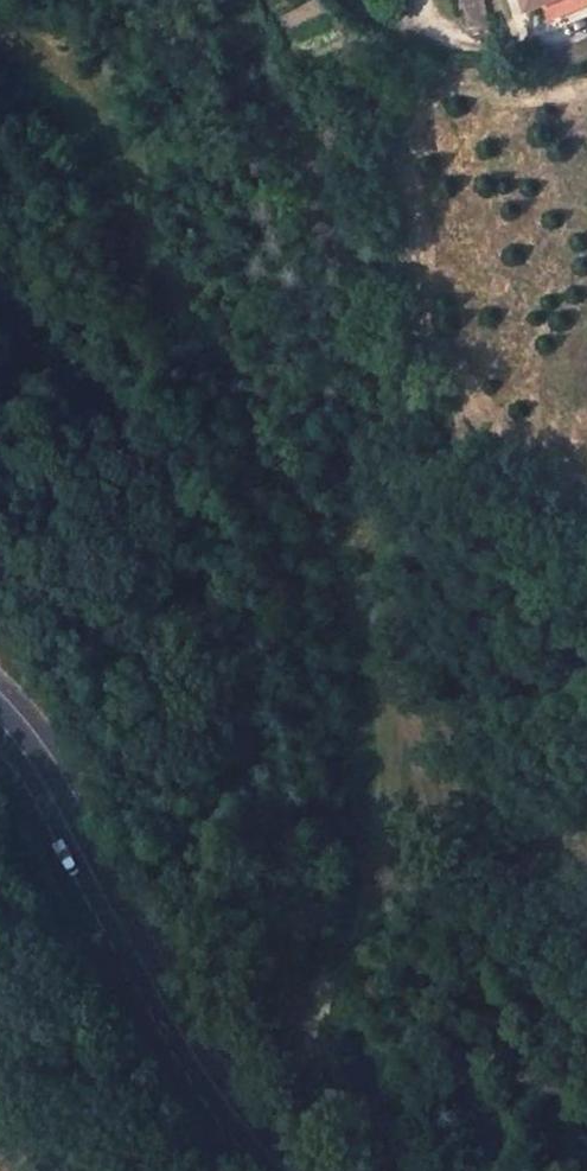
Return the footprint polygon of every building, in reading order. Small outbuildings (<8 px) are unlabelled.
[(533,14),(563,0),(528,0),(533,14)]
